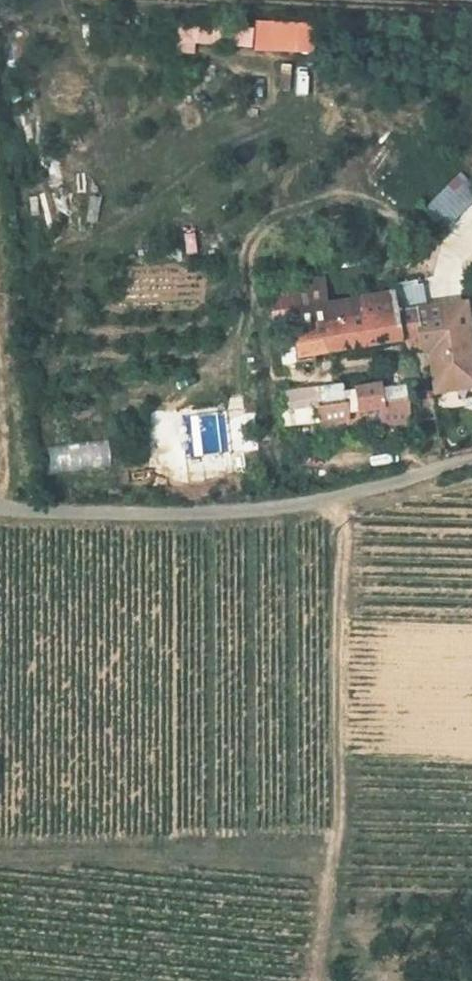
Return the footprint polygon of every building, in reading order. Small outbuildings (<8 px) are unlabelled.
[(312,52),(313,22),(254,21),(253,52),(312,52)] [(252,33),(211,24),(208,40),(249,49),(252,33)] [(422,208),(443,230),(471,202),(471,187),(459,173),(422,208)] [(323,281),(290,285),(293,309),(325,304),(323,281)] [(273,311),(293,309),(290,285),(270,287),(273,311)] [(397,314),(423,310),(419,285),(392,289),(393,294),(397,314)] [(393,294),(361,298),(364,321),(353,322),(351,316),(341,317),(342,324),(330,326),(325,304),(293,309),(300,360),(315,358),(406,344),(408,350),(428,347),(436,392),(471,386),(471,353),(465,304),(423,310),(397,314),(393,294)] [(364,321),(361,298),(325,304),(330,326),(342,324),(341,317),(351,316),(353,322),(364,321)] [(360,391),(363,413),(381,410),(384,426),(411,422),(408,393),(382,397),(381,388),(360,391)] [(345,393),(348,415),(363,413),(360,391),(345,393)] [(217,411),(179,417),(186,458),(224,452),(217,411)] [(107,441),(48,444),(49,469),(108,466),(107,441)]
